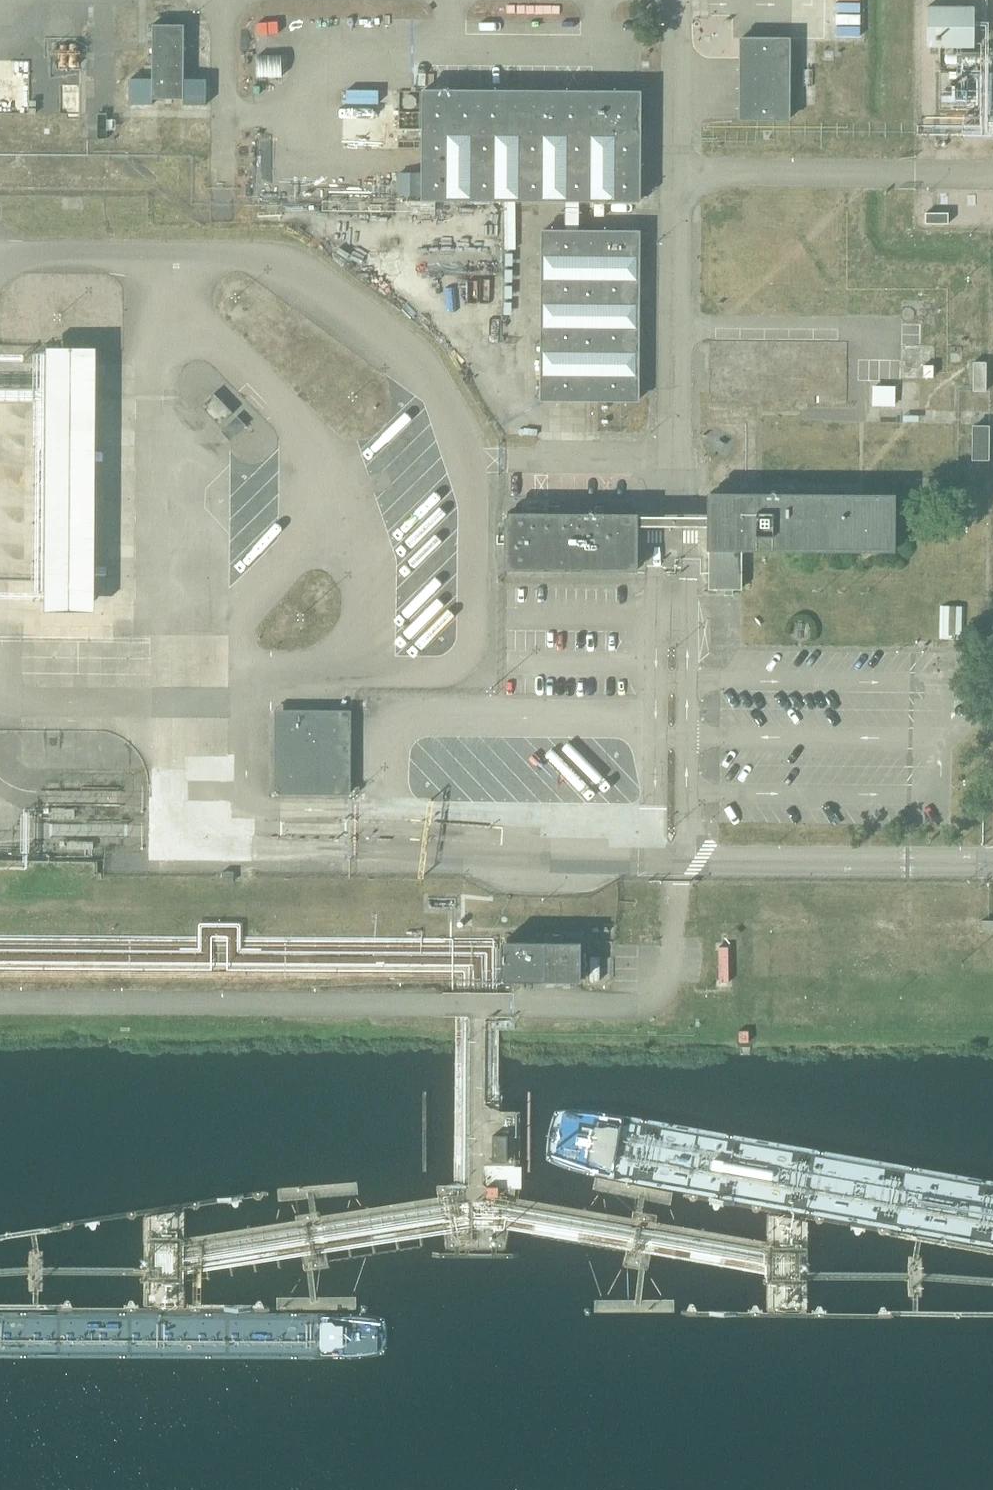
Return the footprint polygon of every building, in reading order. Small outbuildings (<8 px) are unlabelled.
[(928,2),(928,44),(977,45),(977,2),(928,2)] [(184,99),(184,25),(152,25),(152,98),(184,99)] [(788,119),(789,38),(741,38),(740,118),(788,119)] [(20,108),(20,68),(19,68),(17,67),(15,67),(14,67),(12,67),(11,68),(9,68),(9,108),(10,109),(12,109),(14,110),(16,110),(17,109),(20,108)] [(639,201),(640,91),(423,90),(423,173),(423,195),(422,200),(565,201),(579,201),(639,201)] [(423,195),(423,173),(399,173),(399,195),(423,195)] [(579,230),(579,201),(565,201),(565,230),(579,230)] [(948,223),(948,212),(925,212),(925,223),(948,223)] [(579,230),(565,230),(542,230),(541,399),(638,400),(639,230),(579,230)] [(95,611),(96,347),(47,346),(45,611),(95,611)] [(975,385),(986,386),(986,378),(987,378),(988,360),(976,359),(975,385)] [(897,403),(898,384),(876,383),(875,402),(897,403)] [(232,412),(214,393),(201,406),(219,425),(232,412)] [(230,439),(245,425),(237,416),(221,430),(230,439)] [(988,458),(988,426),(973,426),(972,458),(988,458)] [(894,550),(894,495),(708,493),(708,549),(710,549),(709,588),(724,588),(724,594),(733,594),(733,588),(741,588),(741,549),(894,550)] [(636,570),(637,514),(506,513),(505,569),(636,570)] [(964,639),(965,606),(940,605),(939,638),(964,639)] [(349,793),(350,711),(275,711),(274,792),(349,793)] [(233,881),(234,871),(223,870),(223,881),(233,881)] [(982,919),(982,929),(992,930),(992,920),(982,919)] [(580,981),(581,944),(547,943),(547,941),(509,940),(509,943),(503,943),(502,981),(508,981),(508,983),(546,983),(546,981),(580,981)] [(507,1161),(507,1135),(493,1135),(493,1161),(507,1161)]
